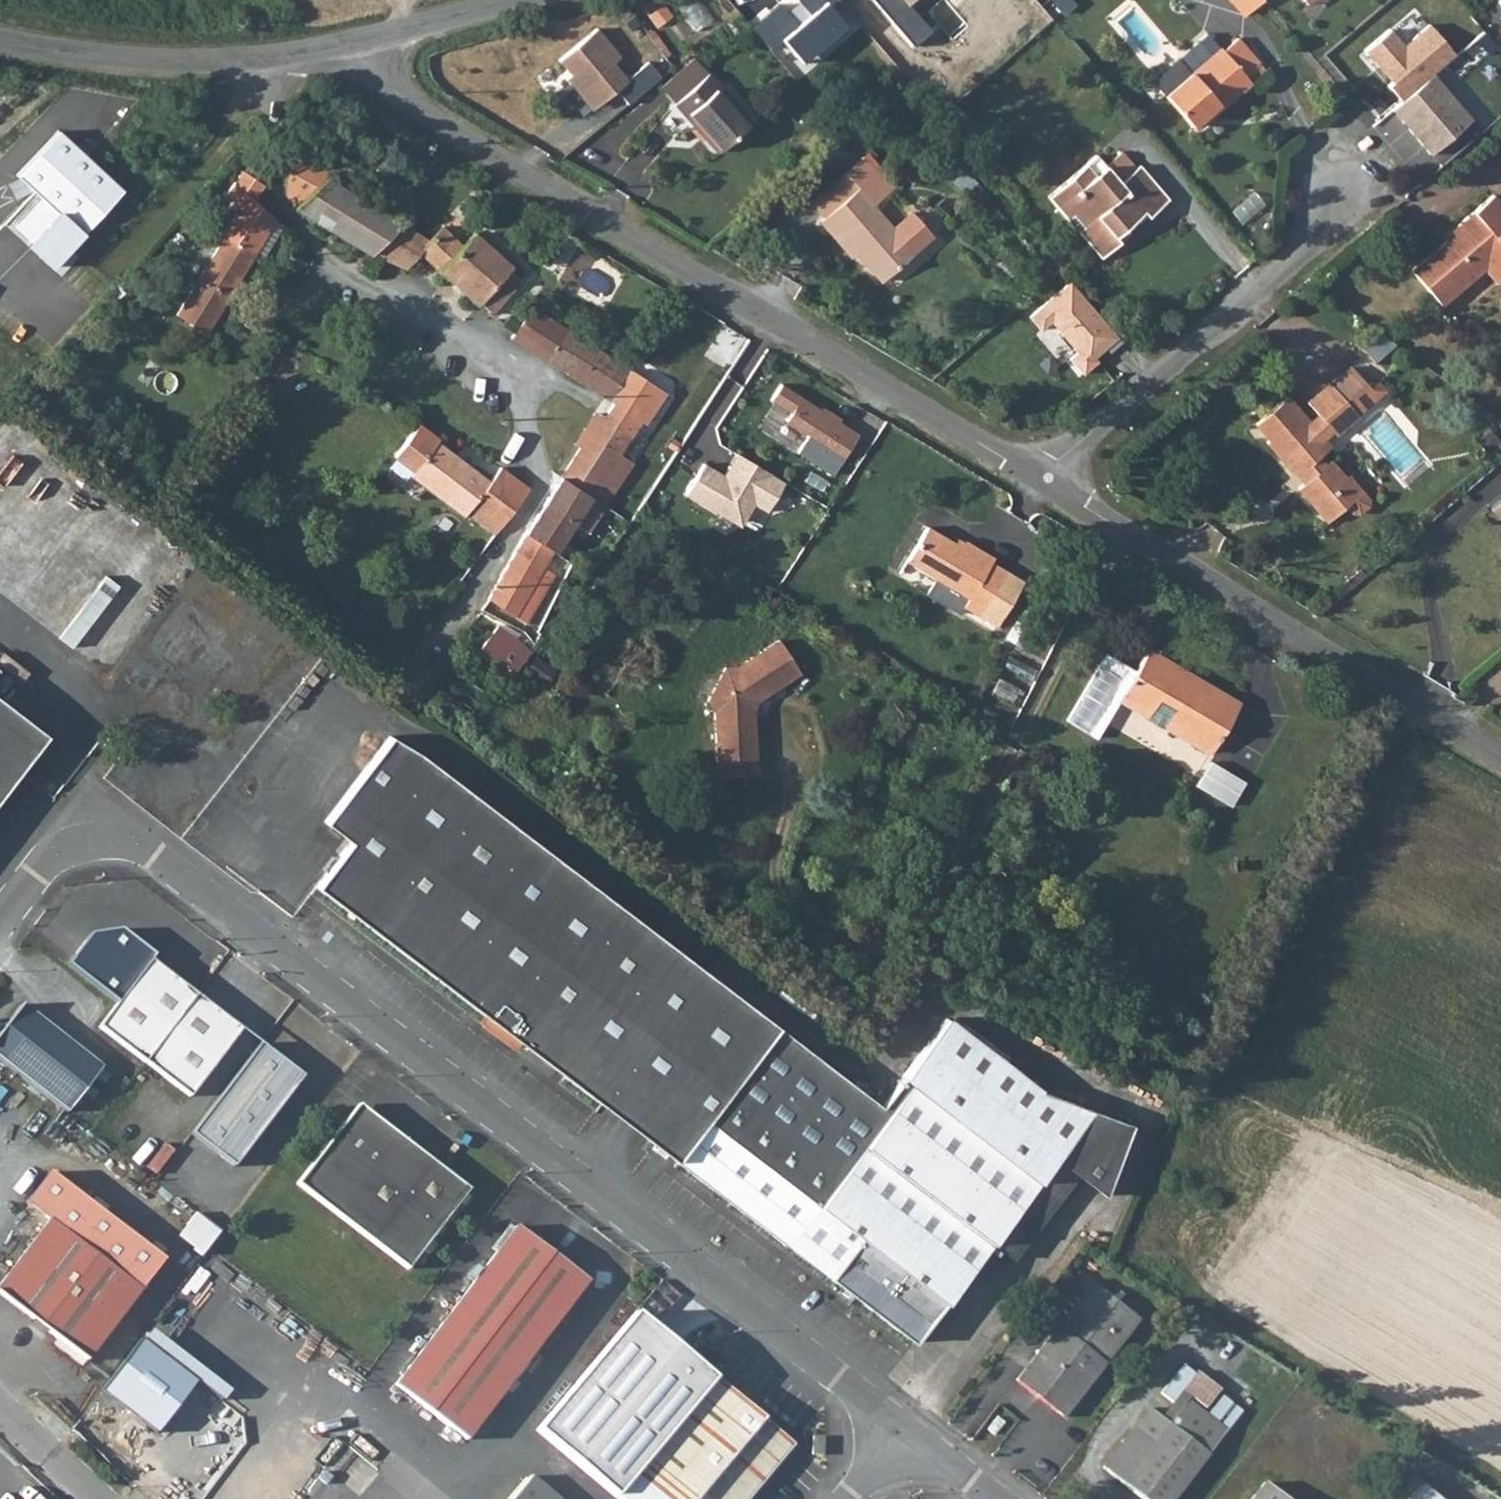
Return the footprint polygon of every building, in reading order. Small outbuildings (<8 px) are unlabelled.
[(1246,10),(1259,0),(1238,0),(1246,10)] [(602,28),(564,61),(577,75),(572,79),(594,103),(599,99),(605,105),(634,80),(619,63),(627,56),(602,28)] [(1193,122),(1217,101),(1221,106),(1252,79),(1246,72),(1259,61),(1237,35),(1225,45),(1223,42),(1192,68),(1182,57),(1178,61),(1173,55),(1152,73),(1193,122)] [(741,126),(710,91),(713,87),(689,59),(675,71),(687,85),(665,105),(706,155),(741,126)] [(675,71),(653,90),(665,105),(687,85),(675,71)] [(1478,131),(1431,75),(1389,110),(1410,135),(1414,133),(1417,137),(1414,140),(1436,166),(1478,131)] [(713,87),(710,91),(741,126),(744,123),(713,87)] [(1217,101),(1193,122),(1196,126),(1221,106),(1217,101)] [(126,193),(63,135),(21,179),(37,195),(6,226),(56,275),(126,193)] [(422,162),(431,152),(420,144),(411,154),(422,162)] [(311,147),(303,159),(330,174),(337,162),(311,147)] [(1114,221),(1119,227),(1129,219),(1149,203),(1154,210),(1173,194),(1143,159),(1124,175),(1100,147),(1069,174),(1074,180),(1055,196),(1070,214),(1078,208),(1087,220),(1080,225),(1092,239),(1114,221)] [(296,206),(339,232),(368,201),(329,181),(332,175),(330,174),(303,159),(295,154),(290,168),(288,195),(296,206)] [(823,237),(827,233),(846,255),(872,285),(927,236),(907,212),(887,229),(865,205),(883,190),(855,158),(823,186),(836,201),(815,220),(811,224),(823,237)] [(226,236),(258,255),(261,249),(278,217),(257,200),(259,180),(239,166),(223,195),(229,199),(214,228),(226,236)] [(1069,174),(1050,189),(1055,196),(1074,180),(1069,174)] [(836,201),(823,186),(802,205),(815,220),(836,201)] [(1409,267),(1439,302),(1477,269),(1489,260),(1500,273),(1500,203),(1490,190),(1455,220),(1458,224),(1409,267)] [(368,201),(339,232),(372,253),(398,222),(368,201)] [(1078,208),(1070,214),(1080,225),(1087,220),(1078,208)] [(1114,221),(1092,239),(1103,253),(1135,226),(1129,219),(1119,227),(1114,221)] [(485,302),(495,311),(513,293),(525,279),(513,269),(516,267),(476,232),(465,245),(444,226),(429,243),(398,222),(372,253),(412,268),(425,255),(482,305),(485,302)] [(550,246),(559,235),(547,226),(538,238),(550,246)] [(842,259),(846,255),(827,233),(823,237),(842,259)] [(212,332),(258,255),(226,236),(182,314),(212,332)] [(1477,269),(1491,286),(1500,278),(1500,273),(1489,260),(1477,269)] [(1106,316),(1072,275),(1031,309),(1042,322),(1052,314),(1078,345),(1070,352),(1083,367),(1098,355),(1095,351),(1114,335),(1117,339),(1129,329),(1113,310),(1106,316)] [(551,361),(571,328),(560,321),(534,308),(514,338),(551,361)] [(571,328),(551,361),(580,379),(600,347),(571,328)] [(600,347),(580,379),(615,401),(634,370),(600,347)] [(1349,397),(1370,379),(1352,358),(1331,376),(1349,397)] [(634,370),(615,401),(630,410),(649,380),(634,370)] [(1385,383),(1377,374),(1370,379),(1349,397),(1331,376),(1330,375),(1306,394),(1318,408),(1309,416),(1286,389),(1254,416),(1267,432),(1265,434),(1290,464),(1298,458),(1311,473),(1300,483),(1328,517),(1345,503),(1352,510),(1361,509),(1372,496),(1371,490),(1354,470),(1348,475),(1331,456),(1327,460),(1318,449),(1329,441),(1322,431),(1330,424),(1334,427),(1385,383)] [(649,380),(630,410),(643,419),(648,422),(667,393),(649,380)] [(779,384),(770,399),(790,412),(785,420),(808,434),(797,451),(833,473),(858,431),(838,419),(840,416),(823,406),(821,409),(779,384)] [(643,419),(630,410),(615,401),(605,418),(632,436),(643,419)] [(646,446),(632,436),(605,418),(603,417),(564,477),(594,498),(606,506),(646,446)] [(443,443),(429,427),(419,422),(394,451),(417,470),(413,474),(467,517),(469,514),(443,494),(451,483),(427,465),(443,443)] [(509,518),(532,489),(504,468),(493,482),(443,443),(427,465),(451,483),(443,494),(469,514),(482,498),(509,518)] [(723,475),(703,463),(685,494),(733,522),(745,519),(754,503),(766,511),(784,481),(736,453),(723,475)] [(591,503),(594,498),(564,477),(526,535),(554,554),(557,555),(577,522),(590,531),(603,511),(591,503)] [(469,514),(497,536),(509,518),(482,498),(469,514)] [(1490,507),(1500,519),(1500,498),(1490,507)] [(904,561),(931,578),(964,598),(959,606),(992,625),(1019,581),(987,562),(990,558),(962,541),(958,548),(924,528),(904,561)] [(526,535),(515,552),(544,570),(554,554),(526,535)] [(515,559),(490,600),(523,626),(555,577),(544,570),(515,552),(513,557),(515,559)] [(76,620),(87,629),(122,586),(111,577),(76,620)] [(955,613),(959,606),(964,598),(931,578),(921,593),(955,613)] [(504,668),(506,665),(513,654),(519,645),(488,620),(470,641),(504,668)] [(706,710),(706,778),(745,778),(745,709),(751,700),(796,676),(777,640),(732,664),(716,666),(698,698),(706,710)] [(1104,731),(1120,698),(1139,661),(1108,645),(1073,715),(1104,731)] [(1148,645),(1139,661),(1120,698),(1132,704),(1215,746),(1242,694),(1148,645)] [(536,657),(529,673),(553,683),(560,667),(536,657)] [(48,733),(0,697),(0,796),(48,733)] [(520,1032),(684,1160),(787,1028),(405,729),(337,817),(360,836),(326,881),(494,1011),(489,1017),(516,1038),(520,1032)] [(1214,760),(1199,786),(1236,807),(1251,781),(1214,760)] [(151,957),(100,1026),(146,1060),(147,1059),(197,992),(151,957)] [(197,992),(147,1059),(191,1095),(243,1026),(197,992)] [(69,1111),(101,1067),(19,1007),(0,1032),(0,1060),(69,1111)] [(684,1160),(792,1244),(795,1244),(915,1341),(1063,1151),(1110,1187),(1136,1126),(1051,1091),(957,1019),(887,1104),(787,1028),(684,1160)] [(261,1040),(194,1129),(238,1162),(305,1073),(261,1040)] [(360,1100),(299,1181),(410,1263),(472,1184),(360,1100)] [(26,1202),(51,1220),(143,1288),(165,1258),(48,1172),(26,1202)] [(181,1236),(205,1255),(225,1231),(201,1212),(181,1236)] [(51,1220),(0,1288),(0,1294),(90,1360),(143,1288),(51,1220)] [(472,1435),(591,1276),(519,1223),(400,1381),(472,1435)] [(1139,1318),(1093,1282),(1017,1377),(1064,1414),(1139,1318)] [(643,1311),(543,1431),(623,1498),(756,1498),(801,1446),(643,1311)] [(1183,1364),(1174,1376),(1202,1398),(1212,1387),(1183,1364)] [(1043,1402),(1022,1384),(1009,1400),(1031,1417),(1043,1402)] [(1152,1404),(1105,1465),(1148,1498),(1174,1498),(1229,1429),(1190,1398),(1172,1420),(1152,1404)] [(1002,1412),(992,1425),(1000,1431),(1010,1418),(1002,1412)] [(824,1437),(813,1436),(812,1454),(823,1455),(824,1437)] [(529,1475),(509,1498),(557,1498),(529,1475)] [(1416,1484),(1404,1498),(1435,1498),(1416,1484)] [(1254,1498),(1283,1498),(1265,1485),(1254,1498)]
